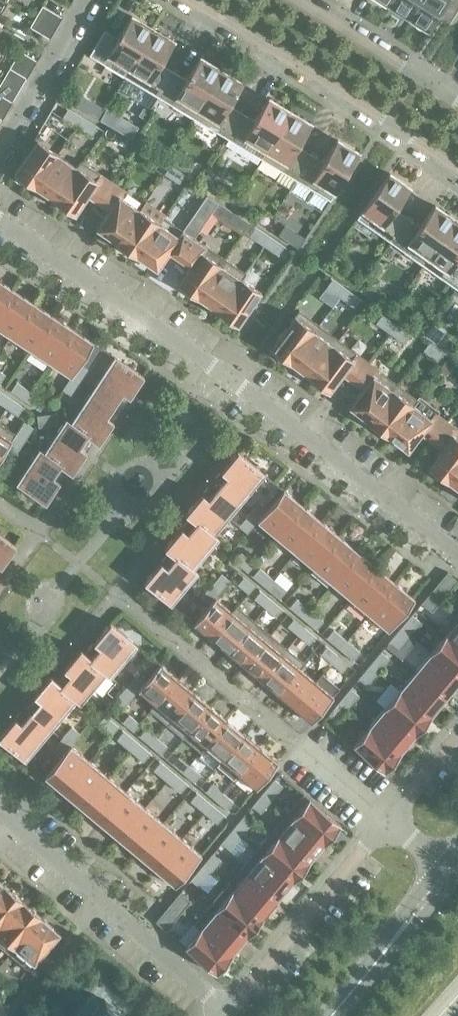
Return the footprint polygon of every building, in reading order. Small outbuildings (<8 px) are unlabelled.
[(391,7),(410,19),(422,0),(395,0),(391,7)] [(410,19),(430,32),(443,12),(451,17),(448,22),(450,24),(457,11),(457,0),(422,0),(410,19)] [(45,6),(39,17),(56,27),(62,17),(45,6)] [(104,29),(89,54),(124,75),(152,28),(131,15),(118,37),(104,29)] [(56,27),(39,17),(32,28),(50,38),(56,27)] [(174,41),(152,28),(124,75),(125,76),(118,88),(150,108),(157,95),(158,96),(159,95),(174,70),(161,63),(174,41)] [(20,50),(14,58),(32,68),(37,60),(20,50)] [(186,78),(174,70),(159,95),(158,96),(193,117),(221,69),(199,56),(186,78)] [(32,68),(14,58),(9,67),(27,77),(32,68)] [(243,82),(221,69),(193,117),(227,137),(242,111),(230,104),(243,82)] [(8,110),(13,101),(0,94),(0,105),(8,110)] [(255,119),(242,111),(227,137),(261,158),(290,110),(268,97),(255,119)] [(83,117),(69,107),(62,117),(77,127),(83,117)] [(311,123),(290,110),(261,158),(295,178),(311,153),(298,145),(311,123)] [(98,127),(83,117),(77,127),(91,137),(98,127)] [(14,173),(34,187),(58,153),(37,139),(14,173)] [(324,160),(311,153),(295,178),(330,199),(359,152),(337,139),(324,160)] [(196,159),(178,149),(170,163),(188,173),(196,159)] [(76,165),(58,153),(34,187),(54,200),(81,160),(80,159),(76,165)] [(112,181),(81,160),(54,200),(75,215),(87,196),(97,203),(112,181)] [(171,164),(165,173),(179,183),(185,175),(171,164)] [(389,172),(357,217),(390,241),(407,216),(395,208),(410,187),(389,172)] [(125,190),(112,181),(97,203),(108,210),(95,228),(116,243),(139,208),(121,196),(125,190)] [(183,230),(163,216),(136,256),(156,270),(169,252),(179,259),(194,237),(212,210),(218,201),(207,194),(183,230)] [(145,199),(139,208),(116,243),(136,256),(163,216),(165,213),(145,199)] [(249,222),(218,201),(212,210),(243,231),(249,222)] [(419,225),(407,216),(390,241),(423,264),(455,219),(434,204),(419,225)] [(423,264),(455,287),(457,284),(457,221),(455,219),(423,264)] [(269,236),(249,222),(243,231),(263,244),(269,236)] [(300,243),(306,232),(285,222),(280,234),(300,243)] [(284,246),(269,236),(263,244),(278,255),(284,246)] [(225,258),(194,237),(179,259),(189,266),(177,284),(198,298),(225,258)] [(245,271),(225,258),(198,298),(217,311),(245,271)] [(246,272),(245,271),(217,311),(238,325),(261,291),(242,278),(246,272)] [(346,288),(332,278),(326,286),(339,297),(346,288)] [(12,288),(0,280),(0,306),(12,288)] [(32,301),(12,288),(0,306),(0,329),(9,336),(32,301)] [(359,298),(346,288),(339,297),(353,307),(359,298)] [(30,349),(52,314),(32,301),(9,336),(30,349)] [(270,347),(290,363),(319,324),(299,309),(270,347)] [(50,362),(73,328),(52,314),(30,349),(50,362)] [(389,333),(396,324),(382,314),(375,323),(389,333)] [(436,342),(445,329),(433,319),(423,333),(436,342)] [(319,324),(290,363),(309,377),(338,338),(319,324)] [(403,343),(409,334),(396,324),(389,333),(403,343)] [(93,341),(73,328),(50,362),(70,376),(71,375),(79,363),(93,341)] [(368,361),(338,338),(309,377),(329,392),(342,375),(352,382),(368,361)] [(429,340),(423,349),(437,359),(443,351),(429,340)] [(114,355),(92,388),(121,408),(143,374),(114,355)] [(447,372),(452,365),(446,359),(440,366),(447,372)] [(397,383),(368,361),(352,382),(361,389),(348,407),(368,422),(397,383)] [(88,369),(79,363),(71,375),(80,381),(88,369)] [(71,395),(80,381),(71,375),(70,376),(62,389),(71,395)] [(24,400),(29,391),(15,382),(10,390),(24,400)] [(397,383),(368,422),(387,436),(417,397),(397,383)] [(98,443),(121,408),(92,388),(71,421),(70,422),(94,438),(93,439),(98,443)] [(43,400),(29,391),(24,400),(38,409),(43,400)] [(11,399),(0,392),(0,403),(5,407),(11,399)] [(419,394),(417,397),(387,436),(408,451),(421,434),(430,441),(446,420),(437,413),(439,410),(419,394)] [(17,414),(22,406),(11,399),(5,407),(17,414)] [(182,405),(174,416),(183,422),(190,412),(182,405)] [(65,417),(44,450),(43,451),(67,468),(67,469),(72,472),(93,439),(94,438),(70,422),(71,421),(65,417)] [(446,420),(430,441),(440,449),(427,466),(447,481),(457,467),(457,429),(446,420)] [(23,421),(15,433),(15,434),(24,440),(32,428),(23,421)] [(6,447),(15,434),(15,433),(0,423),(0,456),(6,447)] [(16,453),(24,440),(15,434),(6,447),(16,453)] [(39,447),(15,482),(45,502),(67,469),(67,468),(43,451),(44,450),(39,447)] [(264,473),(237,450),(211,481),(238,504),(264,473)] [(447,481),(457,489),(457,467),(447,481)] [(238,504),(211,481),(185,513),(189,517),(190,516),(213,534),(214,533),(238,504)] [(276,536),(302,504),(283,488),(257,520),(276,536)] [(259,501),(249,513),(257,519),(267,508),(259,501)] [(294,551),(321,520),(302,504),(276,536),(294,551)] [(247,531),(257,519),(249,513),(239,525),(247,531)] [(190,516),(189,517),(164,547),(169,551),(169,550),(192,568),(193,567),(218,537),(214,533),(213,534),(190,516)] [(313,567),(339,535),(321,520),(294,551),(313,567)] [(16,544),(0,533),(0,566),(16,544)] [(331,582),(358,551),(339,535),(313,567),(331,582)] [(169,550),(169,551),(144,581),(171,604),(198,571),(193,567),(192,568),(169,550)] [(241,551),(234,559),(247,570),(254,562),(241,551)] [(350,598),(376,566),(358,551),(331,582),(350,598)] [(368,613),(395,582),(376,566),(350,598),(368,613)] [(260,567),(253,575),(266,586),(273,578),(260,567)] [(447,570),(431,590),(442,599),(457,579),(447,570)] [(248,592),(254,585),(244,576),(237,583),(248,592)] [(286,589),(273,578),(266,586),(279,597),(286,589)] [(387,629),(414,597),(395,582),(368,613),(387,629)] [(254,597),(265,606),(271,599),(260,590),(254,597)] [(432,611),(442,599),(431,590),(421,602),(432,611)] [(193,623),(211,637),(237,605),(236,604),(231,610),(215,596),(193,623)] [(296,598),(289,606),(303,617),(309,609),(296,598)] [(281,607),(271,599),(265,606),(275,615),(281,607)] [(237,605),(211,637),(227,651),(254,619),(237,605)] [(323,620),(309,609),(303,617),(316,628),(323,620)] [(455,610),(440,628),(457,644),(457,612),(455,610)] [(411,613),(399,627),(407,633),(419,619),(411,613)] [(287,625),(298,634),(304,627),(293,618),(287,625)] [(254,619),(227,651),(244,665),(270,633),(254,619)] [(110,621),(85,651),(84,652),(106,672),(105,673),(110,676),(137,644),(110,621)] [(315,635),(304,627),(298,634),(309,643),(315,635)] [(397,646),(407,633),(399,627),(389,640),(397,646)] [(346,639),(333,628),(326,636),(340,647),(346,639)] [(440,628),(439,629),(444,634),(430,652),(457,676),(457,644),(440,628)] [(270,633),(244,665),(260,679),(287,647),(270,633)] [(360,650),(346,639),(340,647),(353,658),(360,650)] [(331,661),(337,654),(327,645),(321,652),(331,661)] [(287,647),(260,679),(277,693),(304,661),(287,647)] [(80,648),(55,678),(54,679),(76,698),(75,699),(80,703),(105,673),(106,672),(84,652),(85,651),(80,648)] [(381,650),(369,663),(377,670),(389,657),(381,650)] [(430,652),(414,670),(446,696),(457,682),(457,676),(430,652)] [(342,670),(348,663),(337,654),(331,661),(342,670)] [(304,661),(277,693),(293,706),(315,680),(300,667),(305,662),(304,661)] [(149,708),(150,709),(177,677),(159,663),(138,689),(154,703),(149,708)] [(366,684),(377,670),(369,663),(358,677),(366,684)] [(446,696),(414,670),(399,688),(431,715),(446,696)] [(321,673),(315,680),(293,706),(311,721),(316,714),(338,688),(321,673)] [(54,679),(55,678),(50,674),(24,706),(51,728),(75,699),(76,698),(54,679)] [(177,677),(150,709),(167,723),(193,691),(177,677)] [(358,694),(350,687),(339,701),(347,707),(358,694)] [(431,715),(399,688),(384,707),(415,733),(431,715)] [(193,691),(167,723),(184,737),(210,705),(193,691)] [(336,720),(347,707),(339,701),(328,714),(336,720)] [(210,705),(184,737),(200,751),(227,719),(210,705)] [(24,706),(0,734),(0,739),(25,760),(51,728),(24,706)] [(415,733),(384,707),(368,725),(400,752),(415,733)] [(123,721),(133,730),(139,722),(129,713),(123,721)] [(105,714),(98,722),(111,733),(118,725),(105,714)] [(227,719),(200,751),(201,752),(202,751),(217,764),(221,759),(243,733),(227,719)] [(400,752),(368,725),(352,744),(384,771),(400,752)] [(139,735),(150,743),(156,736),(146,728),(139,735)] [(123,730),(117,738),(130,749),(137,741),(123,730)] [(243,733),(221,759),(217,764),(216,765),(233,779),(238,773),(260,747),(243,733)] [(167,745),(156,736),(150,743),(160,752),(167,745)] [(150,752),(137,741),(130,749),(143,760),(150,752)] [(63,791),(89,760),(70,744),(44,776),(63,791)] [(260,747),(238,773),(255,788),(277,761),(260,747)] [(173,763),(183,771),(189,764),(179,755),(173,763)] [(81,807),(108,775),(89,760),(63,791),(81,807)] [(160,761),(154,769),(167,780),(174,772),(160,761)] [(200,773),(189,764),(183,771),(194,780),(200,773)] [(187,783),(174,772),(167,780),(180,791),(187,783)] [(100,822),(126,791),(108,775),(81,807),(100,822)] [(274,778),(263,791),(271,798),(282,785),(274,778)] [(229,807),(236,797),(212,780),(205,790),(229,807)] [(118,838),(145,806),(126,791),(100,822),(118,838)] [(197,791),(190,800),(204,811),(210,802),(197,791)] [(260,811),(271,798),(263,791),(252,804),(260,811)] [(340,823),(303,792),(287,811),(324,842),(340,823)] [(224,814),(210,802),(204,811),(217,822),(224,814)] [(137,853),(163,822),(145,806),(118,838),(137,853)] [(324,842),(287,811),(272,830),(309,861),(324,842)] [(243,815),(232,828),(241,835),(251,822),(243,815)] [(155,869),(182,837),(163,822),(137,853),(155,869)] [(230,848),(241,835),(232,828),(221,841),(230,848)] [(309,861),(272,830),(256,848),(294,879),(309,861)] [(201,853),(182,837),(155,869),(174,885),(201,853)] [(294,879),(256,848),(241,866),(278,898),(294,879)] [(213,852),(202,865),(210,872),(221,859),(213,852)] [(199,885),(210,872),(202,865),(191,878),(199,885)] [(278,898),(241,866),(240,868),(245,873),(231,890),(263,916),(278,898)] [(0,890),(0,927),(23,900),(5,885),(0,890)] [(263,916),(231,890),(226,885),(210,903),(247,934),(263,916)] [(180,891),(171,902),(181,911),(191,900),(180,891)] [(0,927),(0,944),(10,953),(41,916),(23,900),(0,927)] [(166,929),(181,911),(171,902),(155,920),(166,929)] [(247,934),(210,903),(195,922),(232,953),(247,934)] [(41,916),(10,953),(35,974),(52,954),(46,949),(60,932),(41,916)] [(232,953),(195,922),(194,923),(199,928),(184,946),(216,972),(232,953)] [(104,998),(90,1015),(126,1015),(104,998)]
